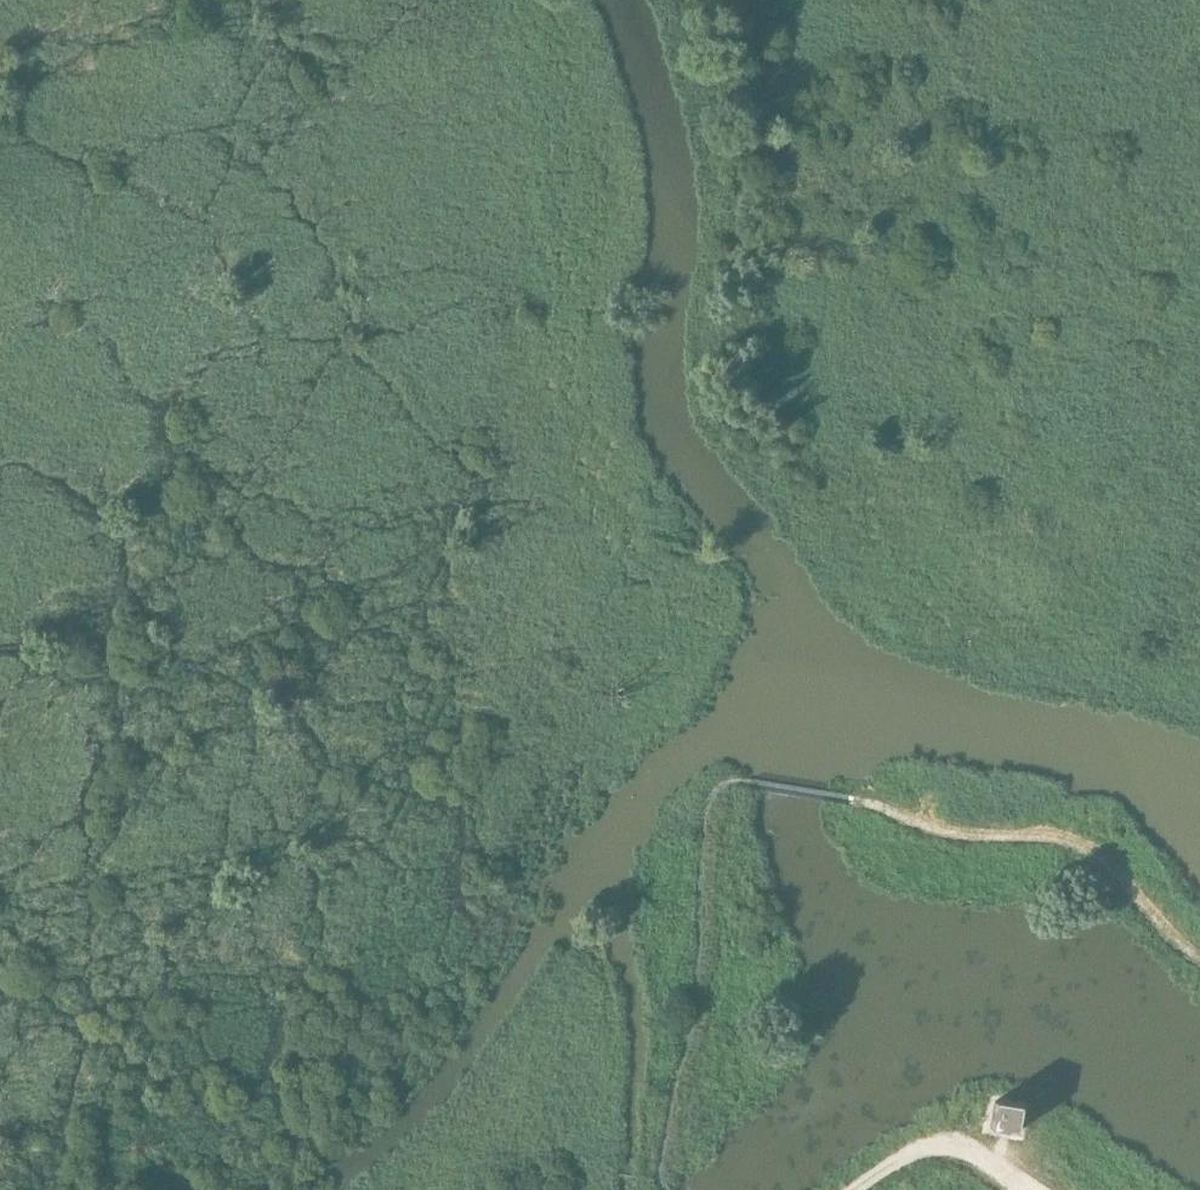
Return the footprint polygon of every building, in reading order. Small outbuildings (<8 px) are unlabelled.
[(992,1128),(1017,1133),(1022,1106),(996,1102),(992,1128)]
